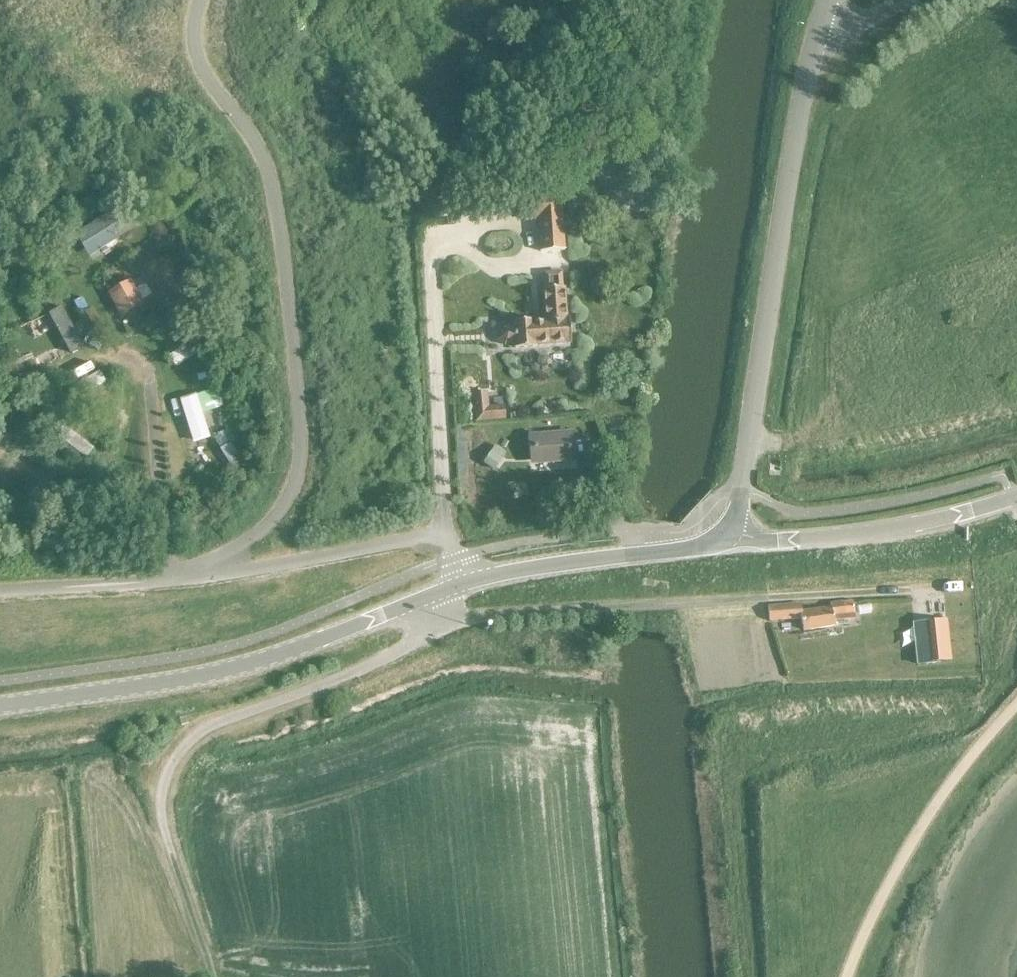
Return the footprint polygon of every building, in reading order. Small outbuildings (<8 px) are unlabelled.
[(553,180),(541,181),(542,191),(554,189),(553,180)] [(540,186),(525,188),(526,197),(541,195),(540,186)] [(513,188),(505,188),(505,190),(506,201),(516,200),(515,187),(513,188)] [(540,252),(564,250),(560,196),(536,197),(540,252)] [(77,232),(90,253),(135,227),(122,205),(77,232)] [(132,280),(111,292),(122,313),(144,301),(132,280)] [(569,320),(565,320),(563,288),(543,290),(545,321),(533,322),(533,321),(513,322),(513,327),(502,327),(498,333),(498,340),(504,345),(514,344),(515,349),(535,347),(535,346),(570,344),(569,320)] [(79,315),(89,334),(105,325),(95,306),(79,315)] [(487,392),(471,393),(474,423),(504,420),(503,406),(488,407),(487,392)] [(222,432),(213,437),(219,449),(218,449),(220,453),(225,460),(235,453),(229,443),(231,441),(226,430),(222,432)] [(570,437),(531,440),(533,461),(572,458),(570,437)] [(494,446),(482,463),(492,471),(505,454),(494,446)] [(801,619),(803,631),(834,627),(833,617),(853,614),(851,602),(830,604),(831,607),(801,612),(801,609),(794,610),(794,605),(767,607),(768,622),(801,619)] [(930,622),(912,624),(913,628),(916,665),(949,662),(945,620),(930,622)]
